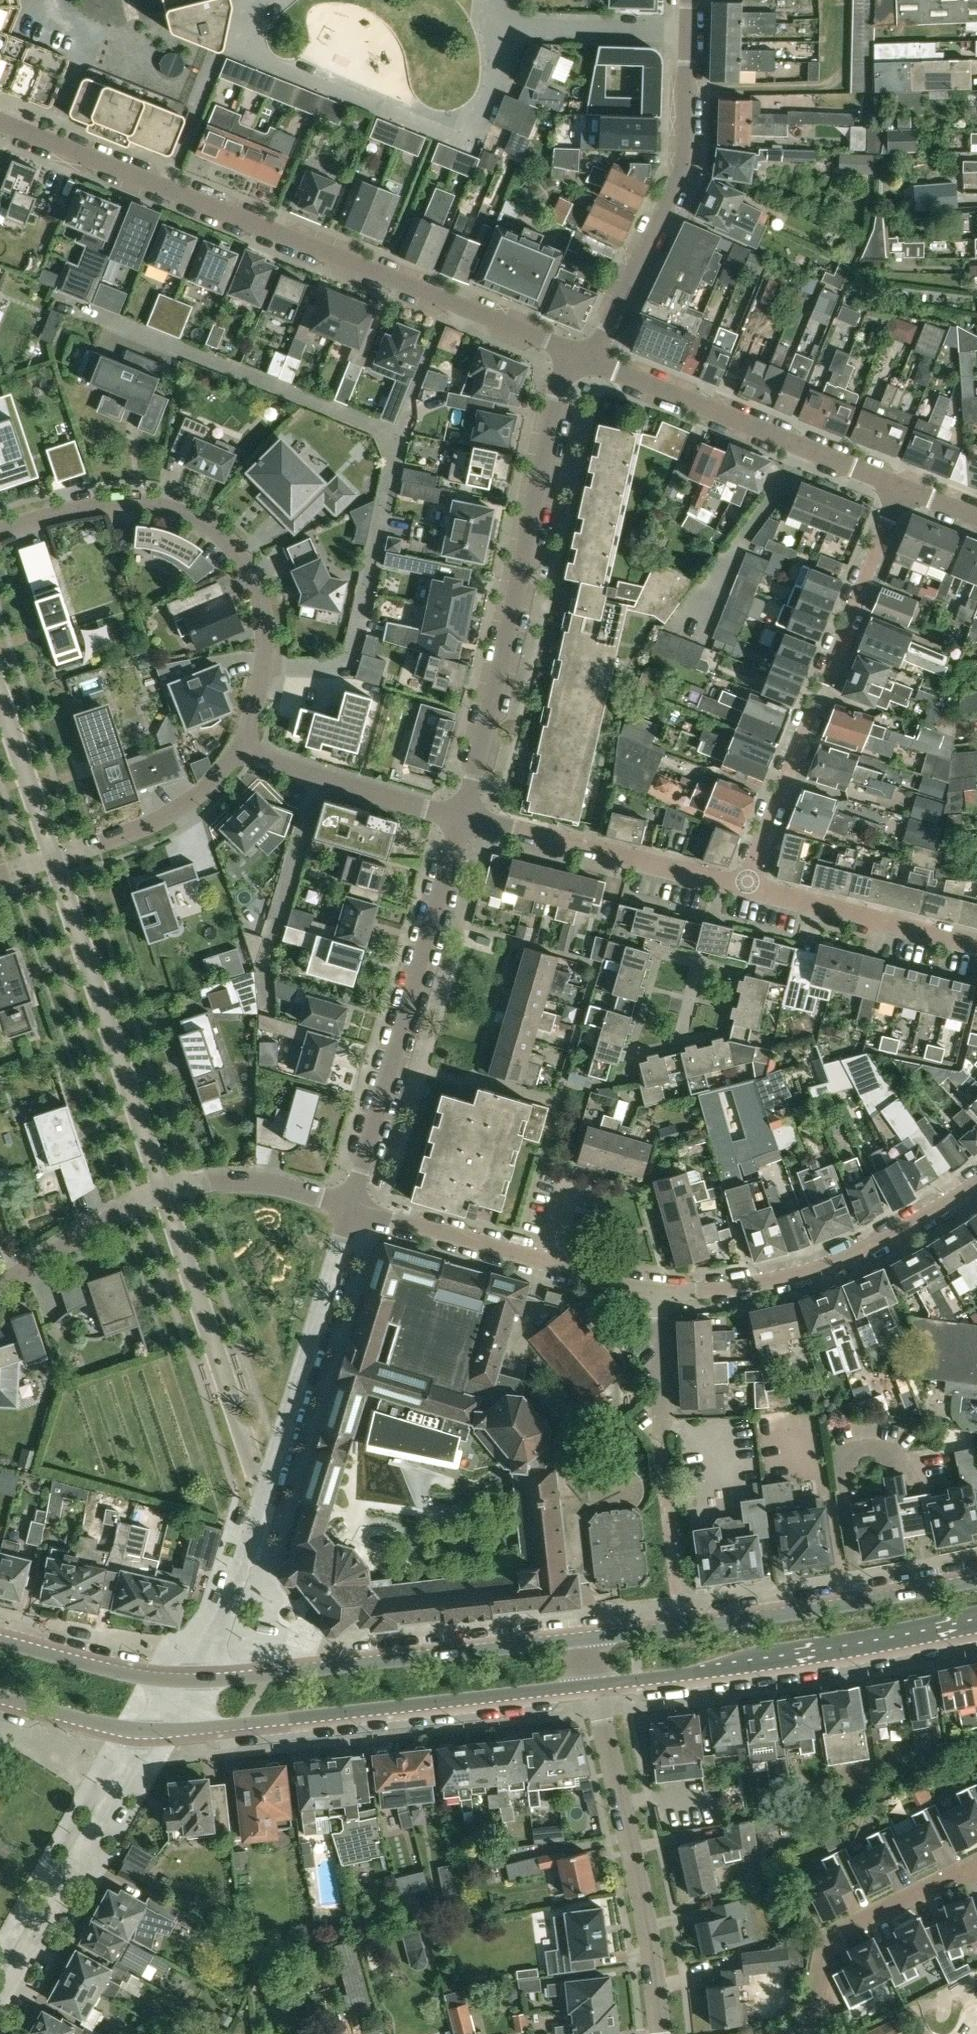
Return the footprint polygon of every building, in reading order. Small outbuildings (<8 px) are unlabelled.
[(53,103),(69,64),(69,63),(69,61),(69,60),(68,58),(67,57),(66,57),(65,56),(11,34),(22,7),(20,0),(0,0),(0,88),(39,104),(41,104),(42,104),(42,103),(43,102),(50,105),(52,104),(53,103)] [(170,29),(171,30),(172,32),(172,33),(175,34),(209,48),(210,48),(211,48),(213,47),(214,47),(215,46),(216,44),(216,43),(220,26),(219,25),(218,24),(219,18),(220,11),(221,11),(222,11),(223,10),(223,9),(225,0),(163,0),(170,29)] [(611,5),(617,6),(620,9),(625,9),(628,6),(640,6),(640,10),(656,11),(657,0),(611,0),(611,5)] [(966,22),(976,22),(976,0),(875,0),(875,26),(966,22)] [(713,2),(712,22),(776,23),(776,12),(741,12),(741,5),(742,5),(742,2),(713,2)] [(853,3),(853,14),(875,14),(875,3),(853,3)] [(875,14),(853,14),(852,25),(874,26),(875,14)] [(740,33),(775,33),(776,23),(712,22),(711,41),(740,41),(740,33)] [(966,22),(966,31),(976,31),(976,22),(966,22)] [(852,25),(852,36),(874,37),(874,26),(852,25)] [(852,36),(852,47),(874,48),(874,37),(852,36)] [(711,41),(711,60),(774,61),(775,50),(739,50),(740,41),(711,41)] [(551,51),(551,44),(531,43),(524,59),(520,69),(516,80),(541,91),(537,102),(559,111),(566,94),(546,86),(558,55),(551,51)] [(875,44),(874,62),(921,61),(920,43),(875,44)] [(654,48),(652,47),(650,47),(598,45),(586,114),(601,115),(655,116),(661,117),(663,63),(663,60),(662,58),(662,56),(661,54),(660,52),(659,51),(658,50),(655,49),(654,48)] [(874,59),(874,48),(852,47),(852,58),(874,59)] [(160,63),(160,65),(160,67),(161,69),(162,71),(163,72),(164,74),(166,75),(168,76),(169,76),(171,77),(172,77),(174,77),(176,76),(178,75),(180,74),(181,73),(182,71),(184,70),(184,68),(185,66),(185,64),(184,62),(184,60),(183,58),(182,57),(181,55),(179,54),(177,53),(175,53),(173,52),(172,52),(171,52),(169,53),(167,54),(165,55),(164,56),(162,57),(161,59),(161,61),(160,63)] [(227,58),(220,77),(229,81),(237,62),(227,58)] [(852,58),(851,69),(873,70),(874,59),(852,58)] [(774,71),(774,61),(711,60),(710,81),(739,81),(739,78),(738,78),(739,71),(774,71)] [(874,62),(873,92),(971,90),(970,60),(943,60),(921,61),(874,62)] [(809,62),(808,80),(818,81),(819,62),(809,62)] [(251,68),(244,86),(253,90),(261,72),(251,68)] [(851,69),(851,80),(873,81),(873,70),(851,69)] [(277,100),(285,81),(275,77),(267,96),(277,100)] [(90,124),(106,84),(90,78),(89,78),(87,78),(86,78),(85,78),(84,79),(83,80),(82,82),(70,110),(70,112),(70,113),(70,114),(71,116),(72,117),(73,118),(90,124)] [(873,81),(851,80),(851,91),(873,92),(873,81)] [(106,84),(90,124),(110,132),(126,92),(106,84)] [(299,87),(292,105),(301,109),(309,91),(299,87)] [(126,92),(110,132),(130,141),(146,101),(126,92)] [(340,125),(347,106),(323,96),(315,115),(340,125)] [(719,99),(719,121),(788,123),(817,124),(854,126),(854,114),(818,112),(788,111),(788,114),(761,113),(761,100),(751,100),(719,99)] [(130,141),(131,141),(150,149),(166,109),(146,101),(130,141)] [(529,103),(517,133),(529,138),(541,109),(529,103)] [(207,125),(196,153),(211,159),(216,162),(236,113),(231,111),(216,104),(207,125)] [(173,153),(176,145),(185,123),(185,121),(185,119),(184,117),(182,115),(166,109),(150,149),(165,155),(167,155),(169,155),(170,155),(171,154),(172,153),(173,153)] [(236,170),(253,129),(241,124),(239,120),(241,115),(236,113),(216,162),(236,170)] [(658,135),(655,135),(655,116),(601,115),(586,114),(585,133),(597,133),(596,149),(654,151),(654,147),(658,148),(658,135)] [(286,115),(279,126),(288,129),(292,118),(286,115)] [(898,127),(911,127),(911,117),(898,117),(898,127)] [(370,137),(380,140),(387,122),(377,118),(370,137)] [(719,121),(718,143),(749,144),(750,135),(787,136),(788,123),(719,121)] [(253,129),(236,170),(256,177),(276,129),(270,126),(268,132),(265,133),(253,129)] [(867,126),(866,152),(885,153),(885,151),(886,129),(886,127),(867,126)] [(907,150),(906,127),(886,129),(885,151),(907,150)] [(276,129),(256,177),(262,180),(276,185),(288,157),(296,137),(281,131),(276,129)] [(416,133),(408,152),(418,156),(425,137),(416,133)] [(439,142),(432,161),(441,165),(449,146),(439,142)] [(554,148),(552,167),(565,169),(578,171),(579,148),(565,148),(554,148)] [(483,149),(480,159),(477,165),(493,171),(499,156),(483,149)] [(714,176),(750,181),(751,168),(757,169),(758,161),(767,160),(782,161),(812,162),(812,150),(782,150),(759,149),(759,155),(718,149),(716,163),(713,165),(712,171),(714,173),(714,176)] [(873,155),(839,153),(838,172),(872,173),(873,155)] [(472,177),(477,165),(480,159),(470,155),(463,173),(472,177)] [(0,191),(0,205),(8,209),(5,217),(25,225),(37,197),(28,194),(38,169),(13,159),(0,191)] [(589,174),(611,181),(643,196),(650,181),(646,179),(647,176),(650,176),(650,163),(630,162),(630,168),(629,171),(614,164),(610,172),(593,166),(589,174)] [(962,173),(976,172),(976,162),(962,162),(962,173)] [(564,181),(565,169),(552,167),(551,176),(564,181)] [(302,198),(298,206),(322,216),(325,207),(331,209),(341,184),(307,170),(297,195),(302,198)] [(976,184),(976,172),(962,173),(963,184),(976,184)] [(635,213),(643,196),(611,181),(589,174),(586,181),(603,187),(599,195),(635,213)] [(339,222),(360,231),(378,187),(357,179),(339,222)] [(707,190),(704,198),(756,221),(761,211),(740,202),(744,194),(712,179),(711,182),(708,183),(706,188),(707,190)] [(399,196),(378,187),(360,231),(381,239),(387,225),(399,196)] [(399,255),(416,262),(446,191),(436,187),(423,219),(415,216),(399,255)] [(85,220),(82,228),(77,241),(88,245),(79,267),(68,263),(58,289),(89,301),(109,251),(105,249),(120,213),(117,212),(118,207),(119,208),(119,206),(118,205),(118,206),(80,191),(80,190),(78,190),(78,191),(70,213),(85,220)] [(564,220),(619,246),(634,216),(579,190),(573,204),(560,198),(550,218),(562,224),(564,220)] [(446,191),(416,262),(433,269),(449,230),(442,227),(455,195),(446,191)] [(756,221),(704,198),(701,205),(698,206),(696,211),(697,213),(696,216),(717,225),(715,229),(740,241),(745,229),(751,231),(756,221)] [(505,200),(503,206),(501,211),(517,217),(521,206),(506,200),(505,200)] [(131,207),(127,217),(113,253),(139,263),(157,217),(131,207)] [(863,242),(888,241),(887,213),(871,214),(869,227),(863,242)] [(436,270),(452,276),(468,240),(460,236),(468,217),(460,214),(436,270)] [(680,369),(701,319),(703,313),(687,307),(700,279),(712,284),(720,264),(717,263),(721,255),(714,251),(716,246),(730,252),(734,243),(720,237),(685,221),(640,314),(628,343),(631,350),(680,369)] [(164,223),(148,263),(181,276),(197,237),(164,223)] [(468,240),(452,276),(469,283),(492,227),(483,224),(476,243),(468,240)] [(541,308),(561,260),(560,259),(563,253),(540,243),(544,234),(524,226),(521,235),(498,226),(475,281),(541,308)] [(581,245),(612,259),(616,249),(575,231),(567,247),(577,252),(581,245)] [(204,240),(189,279),(222,292),(238,253),(204,240)] [(848,240),(842,255),(853,260),(860,245),(848,240)] [(888,241),(863,242),(857,257),(889,257),(888,241)] [(923,256),(923,251),(911,250),(911,242),(904,242),(903,252),(903,256),(911,256),(923,256)] [(734,243),(730,252),(719,279),(736,285),(750,250),(734,243)] [(264,258),(247,251),(231,292),(260,304),(275,267),(262,262),(264,258)] [(744,266),(760,273),(766,260),(750,253),(744,266)] [(861,267),(879,268),(880,261),(861,259),(861,267)] [(839,261),(830,283),(841,288),(850,266),(839,261)] [(561,267),(542,313),(580,329),(597,294),(572,284),(576,274),(561,267)] [(879,268),(861,267),(860,274),(879,275),(879,268)] [(281,273),(266,311),(292,322),(308,283),(281,273)] [(801,290),(812,294),(817,281),(806,277),(801,290)] [(849,279),(846,292),(858,295),(860,286),(861,281),(849,279)] [(103,307),(119,314),(127,294),(111,287),(103,307)] [(819,298),(835,305),(840,295),(823,287),(819,298)] [(318,331),(335,338),(351,299),(327,289),(318,312),(307,308),(294,338),(312,345),(318,331)] [(160,293),(147,325),(164,331),(176,299),(160,293)] [(844,293),(842,305),(851,307),(853,295),(844,293)] [(193,306),(176,299),(164,331),(180,338),(193,306)] [(375,308),(351,299),(335,338),(353,345),(348,359),(363,366),(375,335),(366,331),(375,308)] [(64,314),(52,309),(40,338),(52,343),(64,314)] [(680,369),(699,377),(712,345),(713,343),(705,339),(712,323),(701,319),(680,369)] [(918,340),(939,347),(946,328),(925,320),(918,340)] [(382,345),(376,361),(400,371),(397,379),(409,384),(394,422),(384,418),(382,417),(381,418),(394,423),(423,349),(413,345),(419,331),(398,323),(393,334),(389,333),(388,335),(381,332),(377,342),(382,345)] [(225,329),(214,324),(206,343),(217,348),(225,329)] [(950,325),(947,332),(958,334),(957,326),(950,325)] [(958,334),(959,352),(976,350),(976,336),(957,326),(958,334)] [(720,349),(712,345),(699,377),(718,385),(731,353),(730,353),(738,334),(728,330),(720,349)] [(774,408),(788,373),(796,353),(797,350),(778,343),(776,350),(755,400),(774,408)] [(761,362),(760,362),(752,358),(738,393),(755,400),(776,350),(768,346),(761,362)] [(472,397),(493,401),(519,406),(523,386),(519,386),(527,367),(509,360),(510,359),(498,355),(481,348),(471,373),(477,375),(472,397)] [(120,421),(126,407),(127,404),(145,411),(138,428),(140,428),(141,424),(155,430),(161,415),(162,415),(169,399),(154,392),(157,384),(165,364),(127,349),(122,362),(95,352),(92,351),(81,378),(96,384),(95,385),(111,391),(104,409),(121,416),(119,420),(120,421)] [(798,418),(821,427),(849,354),(837,349),(829,370),(833,372),(828,383),(827,383),(823,394),(810,389),(798,418)] [(275,350),(266,372),(279,377),(288,355),(275,350)] [(735,351),(725,375),(736,380),(746,356),(735,351)] [(774,408),(791,415),(813,360),(796,353),(788,373),(774,408)] [(821,427),(843,435),(858,397),(857,393),(845,389),(854,366),(846,363),(850,354),(849,354),(821,427)] [(288,355),(279,377),(292,383),(301,360),(288,355)] [(428,369),(422,386),(443,391),(449,376),(428,369)] [(334,399),(347,405),(357,381),(344,375),(334,399)] [(850,438),(872,447),(896,387),(888,384),(881,404),(866,398),(850,438)] [(872,447),(895,456),(911,416),(897,410),(905,390),(896,387),(872,447)] [(913,430),(902,459),(925,468),(946,415),(952,399),(939,394),(928,423),(919,419),(919,418),(914,430),(913,430)] [(505,416),(500,415),(491,413),(493,401),(472,397),(469,396),(466,409),(465,409),(462,423),(469,435),(473,436),(472,437),(508,445),(511,431),(514,431),(517,415),(506,413),(505,416)] [(963,410),(976,409),(976,397),(962,398),(963,410)] [(29,471),(7,403),(0,405),(0,481),(29,471)] [(963,410),(964,423),(976,422),(976,409),(963,410)] [(946,415),(925,468),(947,477),(958,448),(946,443),(951,431),(949,430),(954,418),(946,415)] [(186,416),(174,444),(190,451),(186,462),(185,462),(185,463),(224,480),(224,478),(234,455),(231,454),(234,446),(218,439),(214,447),(202,441),(208,426),(186,416)] [(640,443),(678,459),(689,432),(662,421),(656,436),(642,433),(640,443)] [(637,600),(634,606),(655,611),(653,615),(665,623),(696,581),(656,561),(644,586),(619,580),(617,588),(603,585),(637,432),(598,423),(564,577),(580,581),(576,598),(572,597),(569,612),(572,613),(568,631),(564,630),(558,659),(561,659),(557,678),(554,677),(547,706),(551,706),(547,725),(543,724),(537,753),(540,753),(536,772),(533,771),(527,799),(530,800),(528,810),(574,820),(621,608),(604,604),(606,593),(637,600)] [(325,501),(336,512),(355,494),(338,477),(328,487),(323,483),(324,482),(281,440),(249,472),(267,490),(262,494),(286,519),(299,507),(309,517),(325,501)] [(60,455),(52,458),(59,479),(83,471),(73,443),(58,448),(60,455)] [(699,481),(690,504),(687,512),(696,516),(706,492),(709,485),(715,473),(723,452),(702,443),(693,465),(678,459),(664,494),(675,499),(681,484),(685,485),(688,477),(699,481)] [(709,485),(706,492),(710,493),(720,497),(730,502),(750,452),(743,449),(744,447),(735,443),(733,446),(730,445),(718,474),(715,473),(709,485)] [(489,488),(489,487),(492,477),(508,480),(513,454),(473,446),(472,451),(455,448),(448,480),(489,488)] [(968,485),(966,454),(961,451),(950,478),(968,485)] [(767,457),(758,453),(757,456),(750,452),(730,502),(740,506),(748,486),(758,490),(770,461),(766,459),(767,457)] [(966,454),(968,485),(976,489),(976,458),(966,454)] [(438,476),(430,475),(423,473),(421,482),(405,479),(405,478),(402,478),(401,480),(403,480),(435,487),(438,476)] [(443,488),(435,487),(403,480),(400,495),(440,503),(443,488)] [(801,481),(794,499),(787,516),(802,522),(799,529),(805,531),(822,489),(801,481)] [(814,526),(827,532),(828,532),(842,497),(822,489),(805,531),(811,534),(814,526)] [(443,526),(493,536),(496,519),(492,518),(492,517),(494,509),(478,506),(478,505),(471,504),(468,504),(469,499),(449,495),(443,526)] [(828,532),(827,532),(824,539),(831,541),(834,534),(848,540),(862,505),(842,497),(828,532)] [(353,510),(358,521),(370,523),(375,500),(353,510)] [(698,535),(704,523),(688,514),(682,525),(698,535)] [(894,561),(910,568),(929,521),(913,514),(894,561)] [(910,568),(926,574),(944,527),(929,521),(910,568)] [(698,535),(709,541),(715,529),(704,523),(698,535)] [(181,568),(184,569),(185,571),(203,550),(198,546),(195,544),(188,539),(182,536),(175,533),(167,530),(158,527),(152,526),(148,526),(142,525),(137,525),(135,543),(136,543),(135,546),(140,546),(149,547),(153,548),(164,551),(162,556),(176,564),(181,568)] [(449,528),(444,553),(448,554),(449,555),(448,559),(460,561),(461,557),(463,557),(483,561),(488,536),(493,537),(493,536),(443,526),(449,528)] [(926,574),(942,580),(961,533),(944,527),(926,574)] [(726,536),(715,529),(709,541),(719,547),(726,536)] [(961,533),(942,580),(935,598),(944,602),(949,588),(955,574),(962,576),(976,539),(961,533)] [(294,571),(302,588),(304,592),(299,616),(316,620),(319,605),(340,610),(345,581),(329,578),(310,536),(287,547),(297,570),(294,571)] [(402,539),(388,536),(385,550),(399,553),(402,539)] [(764,548),(779,554),(783,545),(768,539),(764,548)] [(976,539),(962,576),(975,582),(965,606),(961,604),(955,620),(970,626),(976,611),(976,540),(976,539)] [(783,545),(779,554),(794,560),(798,551),(783,545)] [(742,563),(764,572),(769,561),(746,552),(742,563)] [(816,565),(838,574),(843,563),(821,554),(816,565)] [(406,555),(403,569),(434,575),(428,605),(470,614),(471,609),(475,608),(478,596),(474,593),(475,588),(468,587),(472,569),(406,555)] [(84,661),(51,560),(25,568),(59,670),(84,661)] [(215,567),(208,560),(195,572),(201,578),(215,567)] [(760,583),(764,572),(742,563),(737,574),(760,583)] [(795,585),(802,588),(834,600),(842,580),(803,565),(795,585)] [(905,581),(894,576),(891,584),(902,588),(905,581)] [(192,632),(198,647),(242,628),(229,596),(225,597),(219,582),(168,604),(175,620),(182,636),(192,632)] [(921,587),(910,583),(907,590),(918,595),(921,587)] [(826,620),(834,600),(802,588),(795,585),(787,605),(794,607),(826,620)] [(918,601),(883,587),(873,611),(909,625),(918,601)] [(725,605),(747,614),(752,603),(729,594),(725,605)] [(924,594),(921,601),(932,606),(935,598),(924,594)] [(818,640),(826,620),(794,607),(787,605),(784,603),(776,624),(818,640)] [(467,628),(470,614),(428,605),(424,604),(419,628),(407,626),(403,645),(421,651),(458,661),(458,660),(453,658),(456,640),(467,643),(470,628),(467,628)] [(725,605),(716,626),(739,635),(743,625),(747,614),(725,605)] [(970,626),(965,643),(976,641),(976,611),(970,626)] [(871,617),(864,633),(944,665),(948,657),(910,641),(913,633),(871,617)] [(942,626),(925,621),(922,631),(939,636),(942,626)] [(734,647),(739,635),(716,626),(712,638),(734,647)] [(768,650),(776,653),(808,665),(816,645),(784,632),(776,629),(768,650)] [(662,656),(671,633),(661,630),(652,652),(662,656)] [(662,656),(673,660),(682,638),(671,633),(662,656)] [(864,633),(857,650),(900,667),(902,660),(943,676),(947,667),(944,665),(864,633)] [(693,642),(682,638),(673,660),(684,665),(693,642)] [(696,669),(704,646),(693,642),(684,665),(696,669)] [(469,664),(458,661),(421,651),(414,674),(423,677),(425,672),(435,675),(432,685),(445,689),(447,683),(462,688),(469,664)] [(776,653),(768,673),(800,685),(808,665),(776,653)] [(363,654),(360,664),(383,671),(386,660),(363,654)] [(853,668),(850,675),(909,697),(909,696),(912,688),(884,678),(888,667),(858,656),(857,658),(854,659),(851,665),(853,668)] [(700,658),(696,669),(706,673),(709,666),(707,661),(700,658)] [(958,676),(975,674),(974,662),(958,663),(954,675),(958,676)] [(228,688),(220,669),(219,665),(172,684),(188,726),(199,722),(201,727),(212,725),(221,719),(218,714),(230,709),(222,690),(228,688)] [(800,685),(768,673),(760,693),(792,705),(800,685)] [(847,682),(844,683),(842,689),(843,691),(843,694),(887,710),(890,700),(907,706),(909,701),(908,700),(909,697),(850,675),(847,682)] [(293,734),(357,752),(372,697),(345,690),(338,717),(301,707),(293,734)] [(722,690),(718,701),(783,727),(790,709),(750,693),(748,700),(722,690)] [(915,699),(933,705),(937,696),(918,690),(915,699)] [(976,715),(976,691),(961,692),(957,717),(974,716),(976,715)] [(783,727),(718,701),(702,694),(698,706),(739,722),(736,729),(776,745),(783,727)] [(455,714),(455,713),(421,703),(419,711),(419,712),(407,755),(406,754),(404,763),(438,773),(439,772),(438,771),(440,765),(442,766),(443,765),(441,765),(453,721),(455,722),(455,720),(452,720),(454,714),(455,714)] [(873,716),(835,704),(829,721),(896,741),(899,732),(871,724),(873,716)] [(92,710),(79,715),(85,734),(86,733),(87,735),(86,735),(86,737),(84,737),(88,748),(89,748),(94,761),(92,761),(96,774),(94,775),(95,779),(104,808),(121,802),(122,803),(126,802),(126,801),(139,797),(137,790),(133,776),(143,772),(147,787),(157,784),(184,775),(173,744),(161,748),(126,760),(126,759),(125,759),(118,738),(119,738),(114,724),(109,709),(93,714),(92,710)] [(957,717),(938,710),(932,728),(954,736),(957,719),(957,717)] [(161,748),(173,744),(181,742),(171,712),(168,713),(156,734),(161,748)] [(620,735),(650,747),(659,724),(638,716),(635,724),(626,720),(620,735)] [(975,722),(957,719),(954,736),(973,739),(975,722)] [(696,738),(700,727),(683,720),(679,731),(696,738)] [(896,741),(829,721),(822,738),(860,750),(862,747),(891,756),(895,743),(896,741)] [(952,753),(954,736),(932,728),(929,727),(918,723),(914,737),(911,746),(922,749),(927,751),(937,753),(952,757),(952,753)] [(767,766),(775,748),(735,732),(732,740),(704,729),(699,739),(702,740),(767,766)] [(616,757),(656,772),(664,753),(618,735),(616,757)] [(702,740),(698,750),(724,761),(720,769),(760,784),(767,766),(702,740)] [(820,744),(813,760),(881,782),(884,773),(855,764),(858,756),(820,744)] [(952,757),(948,780),(976,777),(976,751),(952,753),(952,757)] [(937,753),(931,774),(936,776),(948,780),(952,757),(937,753)] [(612,784),(616,786),(645,797),(656,772),(616,757),(612,784)] [(813,760),(806,777),(845,789),(848,781),(878,790),(881,782),(813,760)] [(947,782),(923,775),(919,791),(942,798),(947,782)] [(698,784),(697,788),(750,809),(757,793),(718,777),(714,787),(700,781),(698,784)] [(695,793),(689,805),(705,811),(704,811),(743,827),(750,809),(697,788),(695,793)] [(795,807),(828,817),(849,826),(852,818),(833,810),(837,800),(802,789),(795,807)] [(966,811),(964,790),(947,792),(945,804),(944,813),(966,811)] [(265,829),(285,836),(293,812),(267,803),(257,793),(243,806),(243,805),(235,814),(222,828),(245,850),(265,829)] [(399,820),(339,803),(324,798),(313,838),(336,844),(388,859),(399,820)] [(931,800),(924,821),(938,825),(944,804),(931,800)] [(672,828),(677,810),(667,806),(662,826),(672,828)] [(846,835),(849,826),(828,817),(795,807),(787,827),(823,837),(827,827),(846,835)] [(677,810),(672,828),(683,831),(687,814),(677,810)] [(612,811),(606,836),(640,844),(647,819),(612,811)] [(948,814),(944,839),(963,837),(961,813),(948,814)] [(857,817),(853,827),(880,835),(883,826),(857,817)] [(920,821),(915,846),(935,850),(941,826),(920,821)] [(703,858),(703,860),(728,867),(729,864),(733,854),(740,835),(716,826),(703,858)] [(779,868),(777,878),(810,886),(816,863),(799,859),(805,837),(785,832),(776,867),(779,868)] [(333,856),(336,844),(313,838),(309,849),(333,856)] [(817,863),(816,863),(810,886),(848,895),(853,872),(859,850),(847,846),(845,854),(838,852),(835,863),(819,858),(817,863)] [(938,851),(935,850),(915,846),(911,864),(934,870),(938,851)] [(937,859),(941,863),(937,863),(935,876),(947,878),(949,865),(955,862),(957,852),(953,848),(944,846),(939,850),(937,859)] [(348,893),(378,901),(384,878),(382,878),(386,865),(348,854),(340,880),(351,883),(348,893)] [(865,875),(853,872),(848,895),(884,904),(890,881),(895,859),(883,856),(881,863),(874,861),(870,876),(865,875)] [(522,911),(534,864),(512,858),(512,859),(504,857),(500,873),(489,870),(483,894),(502,899),(504,891),(517,894),(513,909),(522,911)] [(166,889),(199,878),(194,863),(145,879),(143,879),(142,880),(141,880),(140,881),(139,882),(139,884),(138,885),(138,886),(138,887),(138,889),(132,891),(142,921),(149,943),(167,937),(166,933),(179,929),(166,889)] [(535,899),(547,901),(555,869),(534,864),(522,911),(532,913),(535,899)] [(901,908),(920,913),(926,890),(927,884),(931,869),(915,865),(913,871),(910,870),(906,885),(890,881),(884,904),(901,908)] [(576,874),(555,869),(547,901),(558,904),(555,919),(564,922),(576,874)] [(934,870),(931,869),(927,884),(935,886),(937,878),(933,878),(934,870)] [(604,881),(576,874),(564,922),(558,949),(568,951),(575,924),(573,924),(577,909),(590,912),(592,903),(598,904),(604,881)] [(937,917),(956,922),(962,899),(963,893),(966,881),(946,879),(942,894),(926,890),(920,913),(937,917)] [(962,899),(956,922),(976,927),(976,897),(963,893),(962,899)] [(376,905),(347,897),(339,927),(312,920),(309,931),(333,938),(337,935),(365,943),(369,930),(373,918),(376,905)] [(655,938),(661,914),(653,911),(653,908),(644,905),(643,909),(619,903),(615,922),(632,926),(630,932),(655,938)] [(703,924),(661,914),(655,938),(660,940),(659,943),(669,946),(670,942),(679,944),(681,938),(698,943),(703,924)] [(704,920),(703,924),(698,943),(697,949),(738,959),(744,934),(732,931),(733,928),(724,925),(718,923),(718,924),(704,920)] [(530,940),(534,928),(519,924),(515,935),(530,940)] [(353,985),(360,962),(360,963),(364,948),(333,938),(309,931),(287,925),(287,926),(308,932),(304,946),(313,949),(307,972),(353,985)] [(254,965),(255,965),(263,936),(243,930),(254,965)] [(774,962),(791,966),(792,966),(795,953),(796,947),(773,941),(774,938),(764,935),(763,939),(744,934),(738,959),(773,968),(774,962)] [(620,963),(619,969),(643,976),(646,968),(650,969),(652,959),(649,958),(650,952),(608,940),(606,949),(603,958),(620,963)] [(816,958),(795,953),(792,966),(791,966),(787,985),(783,1003),(782,1005),(791,1008),(795,991),(817,996),(820,984),(831,987),(841,949),(819,944),(816,958)] [(593,946),(589,957),(603,960),(603,958),(606,949),(593,946)] [(237,947),(219,953),(227,977),(244,971),(237,947)] [(525,947),(519,968),(566,982),(569,973),(554,969),(558,956),(525,947)] [(4,1025),(8,1038),(34,1030),(33,1026),(25,1003),(33,1000),(30,989),(20,961),(17,949),(8,952),(3,954),(1,954),(0,955),(0,1013),(4,1025)] [(884,960),(863,955),(841,949),(831,987),(862,995),(856,1021),(870,1024),(874,1010),(872,1010),(884,960)] [(899,1005),(907,968),(885,963),(876,1000),(899,1005)] [(519,968),(513,989),(545,998),(549,987),(570,993),(573,984),(566,982),(519,968)] [(608,968),(603,987),(612,990),(617,971),(608,968)] [(921,1011),(930,974),(907,968),(899,1005),(921,1011)] [(643,976),(619,969),(612,993),(618,995),(613,1011),(613,1012),(632,1017),(638,994),(642,995),(645,986),(641,985),(643,976)] [(232,977),(198,989),(201,998),(207,996),(211,1007),(239,1000),(243,1013),(251,1013),(246,998),(257,994),(255,970),(232,977)] [(930,974),(921,1011),(943,1016),(952,979),(930,974)] [(765,999),(783,1003),(787,985),(745,975),(743,980),(739,979),(737,990),(741,991),(739,999),(764,1005),(765,999)] [(952,979),(943,1016),(966,1022),(975,985),(952,979)] [(298,987),(294,1002),(306,1005),(301,1021),(339,1032),(342,1022),(346,1023),(350,1011),(346,1009),(347,1007),(331,1003),(333,997),(298,987)] [(554,1023),(556,1014),(542,1010),(545,998),(513,989),(507,1009),(554,1023)] [(246,998),(251,1013),(258,1014),(257,994),(246,998)] [(734,1018),(729,1040),(748,1044),(752,1028),(758,1029),(764,1005),(739,999),(737,1007),(733,1006),(730,1017),(734,1018)] [(602,1027),(600,1034),(625,1041),(627,1032),(631,1033),(634,1023),(630,1022),(632,1017),(613,1012),(613,1011),(590,1004),(584,1022),(602,1027)] [(507,1009),(501,1030),(533,1040),(537,1028),(551,1033),(554,1023),(507,1009)] [(183,1047),(186,1054),(186,1057),(189,1065),(201,1102),(205,1101),(205,1100),(220,1095),(220,1096),(229,1093),(228,1089),(227,1090),(222,1072),(222,1071),(221,1067),(224,1066),(224,1067),(227,1066),(225,1063),(221,1052),(222,1052),(213,1024),(212,1024),(209,1015),(210,1014),(208,1011),(194,1015),(194,1016),(189,1018),(189,1017),(180,1020),(181,1022),(185,1032),(180,1033),(179,1034),(180,1036),(182,1044),(183,1047)] [(280,1020),(276,1033),(306,1041),(297,1072),(324,1080),(325,1081),(326,1079),(325,1079),(336,1041),(337,1041),(337,1039),(336,1039),(310,1032),(311,1028),(274,1018),(275,1019),(275,1018),(280,1020)] [(501,1030),(495,1051),(542,1065),(544,1056),(530,1051),(533,1040),(501,1030)] [(970,1032),(967,1044),(976,1046),(976,1034),(970,1032)] [(622,1049),(625,1041),(600,1034),(588,1074),(607,1080),(612,1063),(618,1064),(619,1058),(623,1059),(626,1050),(622,1049)] [(713,1044),(705,1046),(711,1071),(734,1065),(752,1060),(768,1064),(772,1050),(748,1044),(729,1040),(724,1041),(722,1037),(712,1039),(713,1044)] [(887,1053),(890,1039),(881,1037),(878,1051),(887,1053)] [(890,1039),(887,1053),(896,1055),(899,1042),(890,1039)] [(259,1041),(259,1066),(278,1066),(278,1041),(259,1041)] [(587,1042),(584,1051),(592,1054),(594,1045),(587,1042)] [(686,1050),(681,1052),(686,1070),(685,1070),(691,1094),(710,1089),(705,1072),(711,1071),(705,1046),(697,1048),(696,1043),(685,1046),(686,1050)] [(936,1046),(927,1044),(924,1058),(933,1060),(936,1046)] [(969,1045),(965,1056),(976,1058),(976,1047),(969,1045)] [(936,1046),(933,1060),(941,1062),(945,1048),(936,1046)] [(489,1073),(535,1086),(542,1065),(495,1051),(489,1073)] [(669,1075),(685,1070),(686,1070),(681,1052),(659,1057),(658,1053),(647,1056),(648,1060),(639,1062),(644,1082),(640,1083),(645,1105),(665,1100),(661,1083),(670,1081),(669,1075)] [(917,1144),(935,1176),(936,1175),(948,1168),(901,1103),(902,1101),(889,1082),(888,1082),(879,1070),(878,1070),(866,1053),(841,1058),(841,1059),(840,1059),(854,1085),(886,1145),(893,1157),(917,1144)] [(921,1066),(919,1063),(891,1058),(906,1077),(921,1066)] [(833,1091),(854,1085),(840,1059),(823,1064),(829,1082),(833,1091)] [(919,1063),(921,1066),(939,1084),(950,1074),(947,1071),(948,1069),(919,1063)] [(755,1080),(754,1080),(763,1105),(772,1130),(792,1122),(784,1096),(790,1094),(782,1070),(773,1074),(755,1080)] [(970,1075),(967,1077),(956,1089),(962,1094),(967,1090),(976,1098),(970,1104),(976,1112),(976,1082),(970,1075)] [(733,1219),(741,1217),(754,1259),(775,1254),(778,1256),(784,1254),(786,1251),(774,1213),(771,1207),(757,1167),(782,1158),(779,1150),(772,1130),(754,1080),(698,1094),(733,1219)] [(813,1097),(833,1091),(829,1082),(809,1087),(813,1097)] [(307,1144),(311,1130),(316,1132),(320,1119),(314,1118),(321,1092),(297,1086),(285,1129),(274,1126),(275,1121),(257,1115),(257,1143),(283,1151),(286,1151),(289,1151),(291,1151),(294,1150),(297,1148),(299,1146),(301,1144),(302,1143),(307,1144)] [(501,1209),(502,1204),(522,1137),(539,1142),(549,1108),(532,1103),(532,1102),(478,1087),(473,1102),(442,1092),(432,1127),(421,1164),(420,1169),(411,1199),(470,1216),(469,1218),(475,1220),(477,1214),(478,1210),(477,1210),(478,1203),(501,1209)] [(901,1103),(948,1168),(951,1171),(968,1158),(950,1132),(940,1139),(924,1115),(925,1115),(911,1095),(902,1101),(901,1103)] [(607,1096),(605,1104),(615,1107),(618,1099),(607,1096)] [(62,1169),(63,1174),(88,1166),(67,1104),(34,1115),(35,1119),(37,1124),(26,1127),(34,1153),(46,1149),(52,1169),(61,1167),(62,1169)] [(963,1108),(952,1117),(967,1132),(959,1139),(973,1154),(976,1150),(976,1123),(963,1108)] [(577,1163),(586,1165),(587,1160),(599,1164),(613,1117),(604,1114),(600,1129),(587,1125),(577,1163)] [(613,1117),(599,1164),(620,1170),(632,1128),(621,1125),(623,1120),(613,1117)] [(792,1122),(772,1130),(779,1150),(799,1143),(792,1122)] [(634,1123),(632,1128),(620,1170),(642,1176),(651,1144),(639,1140),(643,1126),(634,1123)] [(676,1123),(657,1128),(661,1143),(680,1138),(676,1123)] [(707,1130),(693,1134),(696,1144),(710,1140),(707,1130)] [(917,1144),(893,1157),(911,1190),(915,1187),(915,1188),(935,1176),(917,1144)] [(874,1174),(892,1208),(914,1195),(911,1190),(893,1157),(886,1145),(869,1155),(878,1172),(874,1174)] [(838,1163),(859,1221),(862,1220),(863,1222),(873,1217),(872,1215),(883,1210),(870,1176),(865,1178),(857,1157),(838,1163)] [(807,1164),(809,1169),(833,1234),(853,1226),(841,1193),(831,1166),(818,1171),(815,1161),(807,1164)] [(814,1242),(833,1234),(809,1169),(795,1174),(808,1206),(802,1209),(814,1242)] [(654,1180),(659,1201),(706,1188),(704,1180),(701,1180),(699,1172),(695,1170),(686,1173),(686,1171),(654,1180)] [(721,1184),(706,1188),(709,1198),(724,1194),(721,1184)] [(694,1202),(709,1198),(706,1188),(659,1201),(665,1222),(697,1213),(694,1202)] [(780,1201),(771,1204),(772,1207),(774,1213),(786,1251),(787,1251),(787,1249),(798,1246),(798,1247),(807,1245),(807,1243),(810,1242),(798,1209),(785,1213),(780,1201)] [(972,1227),(976,1233),(976,1213),(975,1212),(970,1216),(970,1218),(968,1220),(972,1227)] [(701,1225),(697,1213),(665,1222),(671,1243),(718,1230),(715,1221),(701,1225)] [(947,1233),(976,1281),(976,1262),(973,1255),(976,1252),(976,1242),(964,1222),(962,1224),(960,1223),(954,1226),(955,1229),(947,1233)] [(729,1227),(718,1230),(671,1243),(674,1256),(669,1257),(672,1267),(709,1256),(706,1244),(732,1237),(729,1227)] [(947,1233),(940,1237),(938,1236),(933,1239),(933,1242),(930,1243),(935,1250),(947,1271),(955,1266),(970,1290),(976,1285),(976,1281),(947,1233)] [(278,1575),(279,1577),(280,1578),(281,1580),(282,1581),(283,1582),(285,1583),(286,1583),(288,1583),(291,1583),(292,1583),(294,1582),(295,1581),(297,1581),(309,1595),(325,1615),(324,1616),(323,1617),(322,1619),(321,1621),(321,1622),(321,1624),(321,1626),(322,1627),(323,1629),(324,1631),(325,1632),(326,1633),(329,1634),(333,1634),(335,1634),(337,1633),(354,1620),(360,1626),(369,1625),(371,1629),(371,1630),(398,1627),(397,1622),(444,1617),(445,1622),(493,1616),(492,1612),(539,1607),(540,1611),(581,1607),(578,1582),(595,1580),(595,1583),(601,1588),(645,1584),(646,1578),(643,1510),(638,1507),(642,1500),(643,1496),(644,1491),(643,1481),(639,1475),(634,1471),(632,1469),(627,1467),(623,1467),(619,1467),(615,1468),(611,1469),(608,1470),(601,1478),(597,1475),(596,1477),(584,1478),(584,1463),(583,1459),(581,1454),(578,1451),(574,1447),(569,1445),(566,1444),(561,1444),(555,1444),(556,1449),(553,1449),(546,1442),(549,1427),(522,1395),(526,1380),(498,1371),(516,1312),(522,1313),(528,1285),(529,1285),(529,1284),(531,1285),(531,1283),(527,1282),(494,1272),(491,1272),(490,1274),(444,1261),(445,1259),(443,1258),(386,1242),(387,1242),(384,1241),(383,1242),(383,1243),(379,1245),(379,1244),(378,1245),(377,1247),(365,1287),(364,1290),(369,1291),(355,1338),(350,1336),(346,1351),(345,1351),(336,1381),(322,1429),(315,1450),(302,1496),(301,1495),(300,1499),(305,1500),(292,1544),(294,1546),(283,1555),(287,1560),(282,1564),(280,1565),(279,1567),(279,1568),(278,1570),(278,1572),(278,1574),(278,1575)] [(917,1251),(909,1255),(936,1308),(942,1320),(957,1322),(939,1289),(947,1284),(942,1274),(931,1252),(927,1245),(925,1246),(923,1245),(917,1248),(917,1251)] [(916,1289),(928,1312),(929,1314),(928,1318),(942,1320),(909,1255),(901,1259),(900,1258),(894,1261),(894,1263),(892,1264),(895,1271),(906,1294),(916,1289)] [(872,1273),(862,1277),(884,1330),(896,1325),(887,1303),(895,1299),(882,1268),(880,1269),(878,1268),(873,1270),(872,1273)] [(121,1269),(61,1289),(61,1291),(68,1311),(69,1313),(69,1312),(72,1311),(75,1309),(78,1307),(82,1306),(86,1304),(89,1303),(92,1302),(93,1301),(94,1301),(106,1336),(138,1326),(140,1325),(121,1269)] [(845,1284),(843,1285),(847,1293),(856,1316),(864,1312),(869,1324),(877,1343),(878,1345),(889,1341),(884,1330),(862,1277),(854,1280),(851,1279),(847,1281),(845,1284)] [(829,1290),(819,1293),(837,1346),(843,1364),(845,1370),(846,1372),(862,1367),(851,1333),(845,1335),(844,1332),(840,1321),(850,1318),(842,1294),(840,1286),(838,1287),(835,1285),(830,1287),(829,1290)] [(547,1290),(545,1300),(558,1304),(561,1294),(547,1290)] [(802,1299),(800,1300),(802,1305),(810,1332),(820,1329),(827,1350),(833,1367),(835,1373),(840,1372),(845,1370),(843,1364),(837,1346),(819,1293),(810,1296),(808,1295),(803,1296),(802,1299)] [(793,1302),(770,1306),(781,1354),(790,1352),(787,1337),(799,1335),(794,1310),(793,1302)] [(782,1360),(781,1354),(770,1306),(749,1311),(750,1319),(755,1344),(768,1341),(773,1362),(782,1360)] [(570,1308),(557,1318),(531,1339),(593,1416),(608,1403),(596,1388),(620,1369),(570,1308)] [(26,1359),(46,1353),(32,1311),(11,1318),(12,1321),(0,1325),(0,1404),(15,1405),(18,1360),(25,1358),(25,1360),(26,1359)] [(908,1316),(924,1351),(892,1347),(904,1374),(946,1380),(944,1393),(976,1397),(976,1325),(908,1316)] [(710,1318),(673,1320),(673,1329),(677,1329),(677,1342),(726,1339),(735,1339),(734,1329),(725,1330),(711,1331),(710,1326),(710,1318)] [(677,1342),(678,1363),(712,1361),(711,1350),(726,1349),(726,1339),(677,1342)] [(678,1363),(680,1385),(728,1383),(727,1373),(725,1373),(725,1361),(712,1361),(678,1363)] [(746,1382),(754,1382),(763,1382),(764,1381),(762,1370),(745,1371),(746,1382)] [(728,1392),(728,1383),(680,1385),(681,1407),(702,1406),(703,1413),(724,1412),(724,1392),(728,1392)] [(790,1402),(788,1392),(787,1386),(766,1390),(769,1405),(790,1402)] [(788,1392),(790,1402),(790,1406),(821,1401),(819,1387),(788,1392)] [(766,1393),(755,1393),(756,1408),(769,1407),(766,1393)] [(882,1394),(856,1402),(858,1408),(889,1414),(882,1394)] [(957,1466),(961,1486),(950,1488),(950,1491),(933,1494),(932,1491),(904,1496),(906,1503),(894,1504),(899,1537),(935,1530),(937,1544),(946,1542),(949,1545),(960,1543),(961,1539),(963,1539),(972,1537),(971,1531),(976,1529),(976,1520),(972,1495),(976,1494),(976,1460),(974,1447),(954,1451),(957,1466)] [(24,1448),(19,1464),(31,1468),(36,1452),(24,1448)] [(13,1499),(19,1477),(1,1472),(0,1477),(0,1495),(13,1499)] [(855,1535),(859,1535),(862,1557),(871,1556),(871,1559),(887,1557),(887,1553),(902,1551),(899,1537),(894,1504),(906,1503),(904,1496),(901,1474),(883,1477),(886,1495),(873,1497),(873,1498),(853,1502),(855,1514),(852,1515),(855,1535)] [(53,1481),(47,1511),(45,1521),(59,1523),(64,1495),(88,1499),(89,1491),(53,1481)] [(776,1507),(782,1549),(785,1571),(792,1570),(791,1565),(811,1562),(812,1564),(815,1566),(818,1567),(821,1567),(823,1566),(825,1564),(826,1562),(827,1560),(830,1559),(824,1512),(823,1512),(821,1498),(801,1500),(801,1505),(793,1506),(790,1481),(762,1485),(764,1497),(765,1509),(776,1507)] [(769,1535),(765,1509),(764,1497),(741,1500),(744,1519),(734,1521),(729,1517),(718,1519),(715,1524),(715,1528),(696,1531),(703,1580),(706,1580),(708,1583),(719,1582),(722,1577),(742,1575),(745,1578),(755,1577),(757,1573),(760,1573),(755,1537),(769,1535)] [(117,1525),(118,1521),(120,1511),(104,1508),(102,1523),(117,1525)] [(41,1545),(45,1521),(47,1511),(37,1509),(35,1521),(32,1520),(27,1542),(41,1545)] [(147,1616),(156,1573),(157,1568),(141,1565),(142,1560),(145,1561),(151,1538),(147,1537),(149,1529),(118,1521),(117,1525),(114,1543),(126,1545),(120,1570),(122,1571),(114,1606),(114,1609),(115,1609),(118,1613),(125,1615),(128,1612),(146,1616),(147,1616)] [(157,1568),(156,1573),(147,1616),(154,1623),(163,1620),(175,1623),(179,1621),(188,1587),(194,1588),(199,1567),(211,1570),(224,1529),(195,1521),(183,1569),(174,1566),(173,1572),(157,1568)] [(31,1560),(17,1557),(21,1542),(4,1538),(2,1547),(0,1553),(0,1594),(18,1598),(22,1596),(31,1560)] [(94,1555),(80,1552),(79,1555),(76,1554),(68,1602),(68,1604),(69,1605),(70,1609),(81,1611),(84,1607),(97,1610),(99,1603),(114,1606),(122,1571),(120,1570),(126,1545),(114,1543),(105,1568),(92,1566),(94,1555)] [(47,1573),(37,1571),(32,1595),(42,1597),(42,1600),(44,1600),(45,1604),(54,1606),(57,1602),(60,1603),(61,1601),(68,1602),(76,1554),(67,1553),(67,1550),(51,1547),(49,1561),(46,1563),(45,1568),(47,1572),(47,1573)] [(967,1664),(976,1716),(976,1662),(967,1664)] [(967,1664),(938,1669),(939,1673),(945,1709),(958,1707),(962,1730),(976,1728),(976,1722),(976,1716),(967,1664)] [(939,1724),(931,1674),(930,1674),(918,1676),(916,1673),(908,1675),(907,1678),(904,1678),(904,1679),(903,1679),(904,1683),(909,1714),(910,1718),(911,1718),(913,1728),(939,1724)] [(881,1683),(868,1685),(872,1709),(874,1721),(874,1727),(887,1725),(887,1723),(902,1720),(901,1715),(909,1714),(904,1683),(896,1684),(896,1680),(893,1681),(890,1678),(883,1679),(881,1683)] [(858,1686),(856,1687),(852,1684),(842,1686),(840,1689),(821,1692),(828,1731),(823,1732),(827,1764),(867,1758),(862,1727),(863,1727),(863,1724),(865,1720),(865,1714),(861,1712),(858,1686)] [(782,1695),(780,1699),(777,1700),(783,1738),(785,1738),(786,1747),(800,1745),(801,1752),(814,1750),(812,1734),(811,1726),(819,1725),(815,1694),(791,1697),(788,1694),(782,1695)] [(745,1703),(743,1703),(749,1743),(752,1761),(767,1759),(784,1757),(780,1731),(777,1731),(776,1725),(774,1725),(771,1701),(769,1699),(761,1701),(758,1701),(755,1699),(748,1700),(745,1703)] [(714,1704),(712,1707),(709,1708),(715,1753),(730,1751),(729,1742),(741,1740),(736,1704),(725,1706),(721,1703),(714,1704)] [(652,1739),(657,1780),(703,1775),(705,1791),(717,1789),(713,1754),(701,1755),(696,1713),(667,1716),(667,1722),(651,1724),(647,1729),(648,1735),(652,1739)] [(579,1727),(551,1730),(558,1786),(574,1784),(575,1789),(582,1788),(585,1800),(595,1798),(579,1727)] [(540,1788),(558,1786),(551,1730),(533,1732),(535,1736),(524,1737),(529,1782),(528,1786),(530,1806),(540,1805),(539,1792),(540,1788)] [(505,1739),(492,1741),(497,1782),(498,1794),(500,1807),(510,1806),(508,1793),(509,1789),(524,1787),(523,1777),(525,1777),(520,1737),(517,1738),(517,1735),(505,1737),(505,1739)] [(497,1782),(492,1741),(492,1740),(465,1743),(465,1744),(471,1793),(487,1791),(486,1783),(497,1782)] [(938,1757),(949,1755),(947,1742),(936,1744),(938,1757)] [(440,1748),(437,1748),(442,1787),(443,1787),(445,1797),(459,1795),(460,1798),(461,1798),(471,1797),(471,1793),(465,1744),(452,1746),(452,1743),(440,1744),(440,1748)] [(413,1751),(402,1752),(408,1804),(434,1800),(432,1782),(434,1781),(430,1749),(428,1749),(424,1745),(416,1746),(413,1751)] [(402,1752),(390,1753),(387,1750),(379,1751),(376,1755),(374,1755),(378,1788),(380,1788),(382,1807),(398,1805),(399,1811),(403,1827),(413,1825),(408,1804),(402,1752)] [(326,1760),(323,1760),(330,1817),(339,1816),(342,1818),(343,1828),(340,1831),(332,1833),(333,1844),(340,1862),(385,1855),(379,1816),(377,1808),(359,1812),(358,1801),(370,1800),(366,1756),(339,1759),(336,1755),(328,1756),(326,1760)] [(316,1819),(330,1817),(323,1760),(322,1760),(319,1757),(311,1758),(309,1762),(298,1763),(302,1807),(305,1834),(318,1833),(316,1819)] [(230,1821),(231,1833),(232,1839),(276,1835),(275,1829),(293,1827),(291,1813),(289,1813),(288,1807),(290,1807),(289,1798),(287,1798),(284,1768),(278,1763),(268,1764),(265,1771),(242,1773),(240,1775),(239,1778),(244,1820),(230,1821)] [(189,1837),(231,1833),(230,1821),(226,1783),(208,1785),(208,1780),(172,1784),(173,1798),(171,1798),(172,1808),(166,1809),(166,1813),(164,1815),(165,1822),(168,1824),(168,1829),(187,1827),(189,1837)] [(940,1814),(940,1815),(946,1826),(956,1847),(976,1837),(976,1833),(974,1826),(976,1825),(976,1783),(968,1786),(956,1793),(961,1804),(940,1814)] [(489,1808),(500,1807),(498,1794),(488,1795),(489,1808)] [(473,1819),(471,1797),(461,1798),(462,1811),(463,1810),(464,1820),(473,1819)] [(895,1837),(901,1848),(911,1869),(934,1858),(929,1848),(940,1843),(934,1831),(946,1826),(940,1815),(940,1814),(935,1803),(911,1815),(917,1826),(896,1837),(895,1837)] [(755,1832),(753,1820),(724,1824),(727,1835),(706,1840),(706,1838),(679,1844),(691,1894),(717,1889),(712,1866),(758,1856),(755,1832)] [(889,1853),(901,1848),(895,1837),(896,1837),(890,1825),(866,1837),(872,1848),(851,1859),(850,1859),(861,1881),(866,1891),(889,1880),(884,1870),(895,1865),(889,1853)] [(310,1841),(302,1842),(303,1854),(311,1853),(310,1841)] [(815,1900),(797,1909),(802,1919),(820,1911),(823,1917),(846,1906),(839,1892),(861,1881),(850,1859),(851,1859),(845,1847),(821,1859),(827,1870),(806,1881),(815,1900)] [(458,1869),(506,1863),(504,1849),(454,1855),(458,1869)] [(247,1850),(233,1852),(236,1876),(250,1874),(250,1872),(247,1850)] [(564,1850),(506,1863),(510,1879),(543,1872),(541,1867),(560,1863),(567,1895),(596,1889),(587,1851),(566,1856),(564,1850)] [(314,1853),(304,1854),(305,1867),(315,1866),(314,1853)] [(163,1882),(126,1862),(119,1875),(156,1895),(163,1882)] [(98,1914),(96,1918),(129,1935),(134,1926),(137,1926),(134,1938),(158,1950),(159,1949),(151,1945),(155,1930),(160,1911),(175,1920),(181,1909),(152,1893),(146,1904),(122,1891),(119,1895),(114,1892),(109,1893),(104,1903),(99,1904),(96,1909),(98,1914)] [(934,1952),(940,1964),(951,1959),(964,1955),(960,1942),(976,1937),(976,1919),(970,1897),(946,1905),(950,1919),(939,1923),(942,1934),(929,1941),(935,1952),(934,1952)] [(704,1951),(751,1941),(750,1937),(741,1939),(736,1917),(745,1915),(741,1899),(708,1906),(711,1919),(698,1922),(704,1951)] [(608,1952),(606,1934),(602,1906),(596,1907),(595,1903),(582,1905),(582,1908),(565,1911),(566,1914),(554,1915),(557,1935),(569,1933),(571,1946),(546,1950),(549,1972),(575,1968),(573,1957),(608,1952)] [(913,1962),(934,1952),(935,1952),(929,1941),(917,1916),(894,1927),(901,1940),(890,1946),(895,1957),(884,1963),(890,1974),(889,1974),(895,1986),(919,1974),(913,1962)] [(111,1962),(114,1963),(126,1970),(127,1968),(142,1976),(155,1953),(94,1921),(89,1929),(87,1929),(83,1935),(85,1938),(83,1941),(114,1958),(111,1962)] [(787,1961),(789,1961),(800,1960),(803,1931),(770,1948),(742,1951),(743,1964),(751,1964),(752,1969),(787,1966),(787,1961)] [(856,1962),(832,1974),(849,2008),(874,1996),(868,1985),(889,1974),(890,1974),(884,1963),(872,1938),(849,1949),(856,1962)] [(428,1961),(423,1942),(405,1946),(411,1966),(416,1968),(425,1966),(428,1961)] [(353,1945),(334,1951),(337,1961),(339,1969),(346,1994),(350,2009),(370,2004),(353,1945)] [(66,1970),(65,1972),(100,1991),(114,1998),(121,1985),(107,1978),(111,1971),(128,1980),(132,1973),(126,1970),(114,1963),(112,1968),(107,1965),(108,1963),(102,1960),(101,1961),(77,1949),(72,1959),(69,1959),(65,1967),(66,1970)] [(260,1972),(273,1978),(280,1963),(267,1957),(260,1972)] [(538,1976),(537,1967),(516,1970),(517,1978),(538,1976)] [(736,1984),(748,1983),(747,1968),(722,1970),(723,1985),(708,1986),(712,2025),(746,2022),(744,2002),(737,2002),(736,1984)] [(92,2007),(100,1991),(65,1972),(63,1974),(61,1974),(57,1981),(58,1984),(50,1999),(85,2017),(82,2022),(94,2028),(103,2013),(92,2007)] [(569,2007),(573,2007),(613,2002),(611,1988),(608,1988),(607,1975),(558,1981),(559,1982),(547,1983),(547,1986),(545,1986),(546,1994),(561,1992),(561,1993),(567,1992),(569,2007)] [(540,1989),(538,1977),(518,1979),(520,1991),(540,1989)] [(581,2033),(616,2029),(613,2002),(573,2007),(575,2022),(566,2023),(566,2024),(551,2026),(552,2033),(555,2032),(556,2033),(566,2033),(569,2033),(573,2033),(581,2033)] [(449,2009),(456,2033),(476,2033),(467,2003),(449,2009)] [(31,2031),(37,2033),(81,2033),(84,2028),(76,2024),(77,2023),(64,2016),(62,2018),(44,2009),(39,2019),(34,2019),(32,2024),(33,2028),(31,2031)] [(528,2030),(526,2013),(513,2015),(516,2032),(528,2030)] [(889,2033),(893,2033),(902,2029),(897,2019),(885,2024),(889,2033)]
